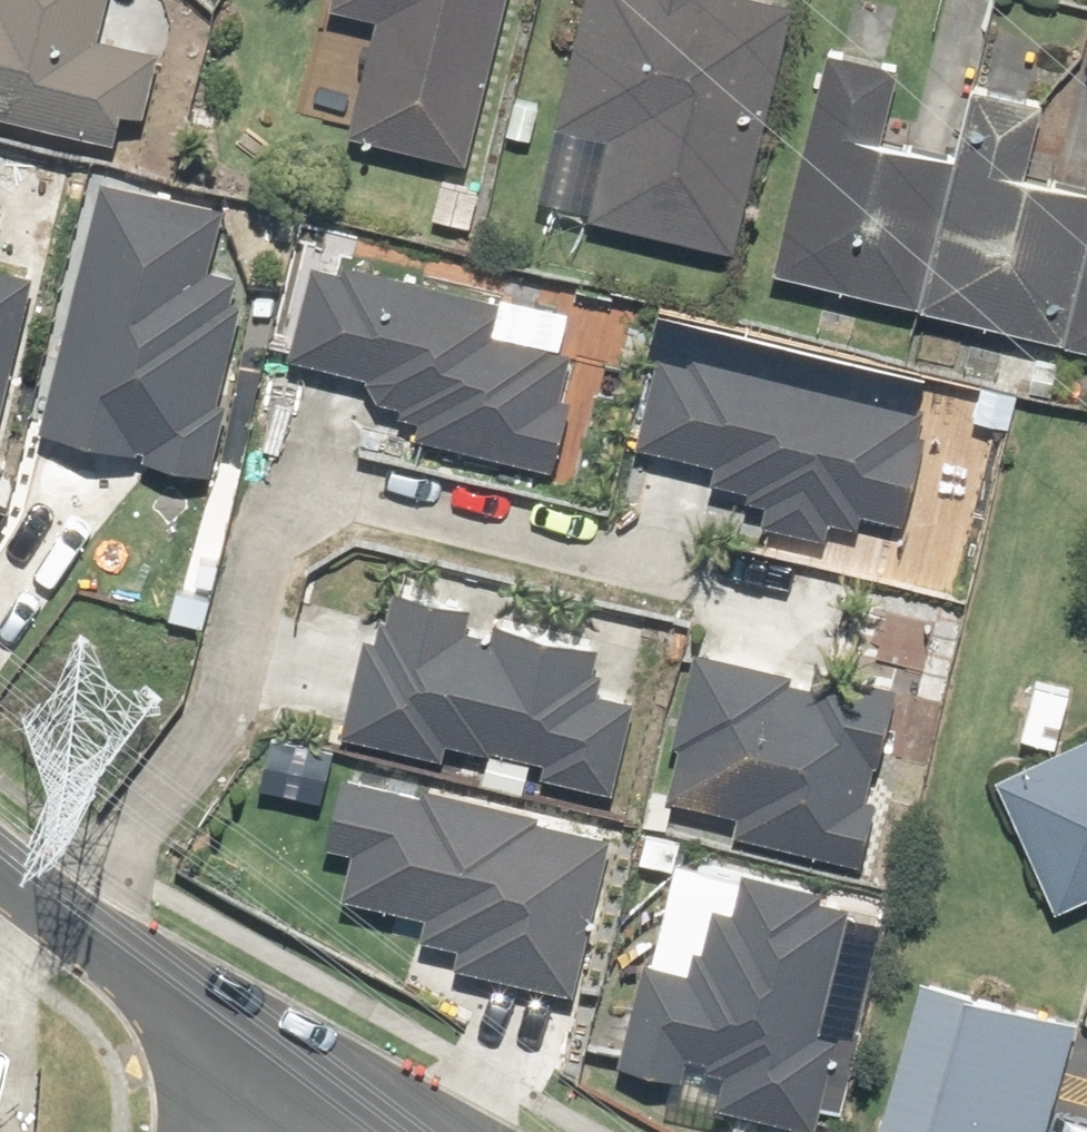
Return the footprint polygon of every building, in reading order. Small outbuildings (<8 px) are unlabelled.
[(109,150),(117,117),(142,123),(157,55),(95,40),(104,0),(0,0),(0,125),(109,150)] [(511,0),(334,0),(331,13),(375,23),(348,140),(472,169),(511,0)] [(725,0),(582,0),(550,125),(604,139),(583,218),(734,257),(795,18),(725,0)] [(911,309),(946,165),(877,148),(897,68),(814,47),(760,272),(911,309)] [(911,309),(1053,344),(1086,205),(1086,190),(1036,177),(1053,110),(965,88),(946,165),(911,309)] [(224,212),(90,179),(25,442),(210,488),(230,407),(210,402),(240,282),(208,275),(224,212)] [(1053,344),(1086,352),(1086,205),(1053,344)] [(22,280),(15,279),(30,220),(0,212),(0,367),(22,280)] [(315,233),(309,258),(285,355),(371,377),(364,402),(414,414),(406,444),(548,479),(577,360),(548,352),(552,337),(500,324),(504,307),(356,270),(362,244),(315,233)] [(926,412),(651,349),(629,444),(708,463),(704,479),(741,488),(740,496),(761,501),(756,522),(827,538),(832,518),(899,533),(926,412)] [(438,745),(483,753),(476,785),(518,795),(525,762),(537,763),(535,777),(609,795),(631,704),(588,693),(593,655),(534,642),(462,631),(467,610),(382,593),(370,643),(357,641),(335,738),(434,762),(438,745)] [(809,679),(685,653),(655,797),(731,813),(725,840),(854,867),(891,693),(809,676),(809,679)] [(986,768),(1050,921),(1086,906),(1086,726),(986,768)] [(604,833),(337,780),(323,853),(344,858),(335,903),(416,919),(412,942),(457,951),(452,979),(571,1003),(604,833)] [(816,1041),(842,909),(844,900),(692,870),(672,975),(635,967),(614,1073),(712,1092),(709,1109),(812,1129),(829,1044),(816,1041)] [(1078,1029),(920,986),(880,1131),(1050,1131),(1078,1029)]
